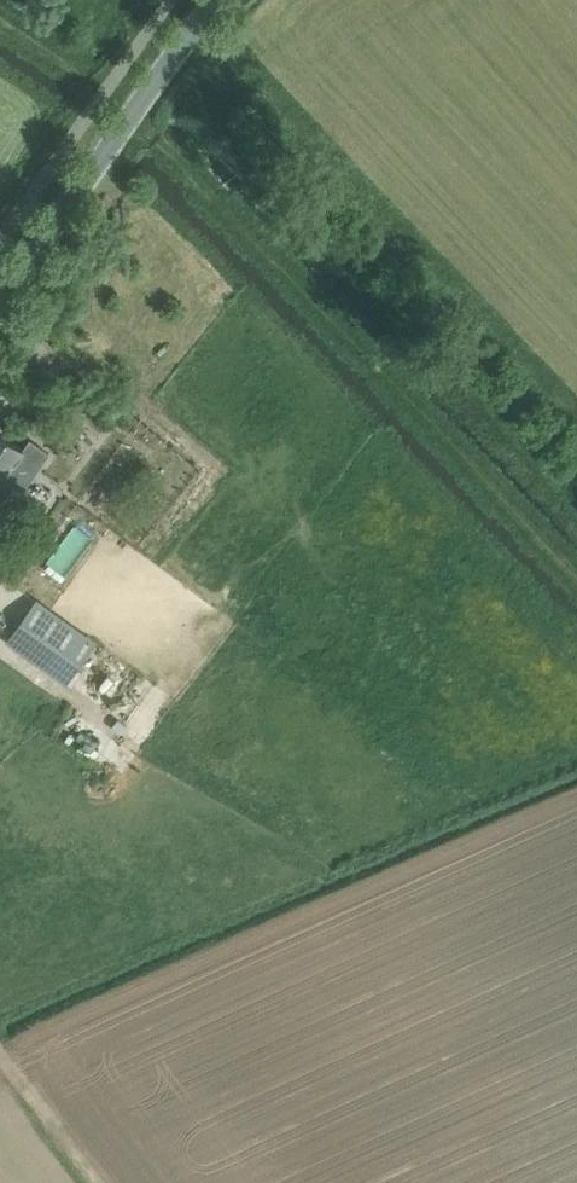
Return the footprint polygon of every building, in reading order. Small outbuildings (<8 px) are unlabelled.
[(6,476),(24,488),(50,452),(31,438),(23,448),(0,432),(0,485),(6,476)] [(37,599),(7,641),(67,685),(98,643),(37,599)]
